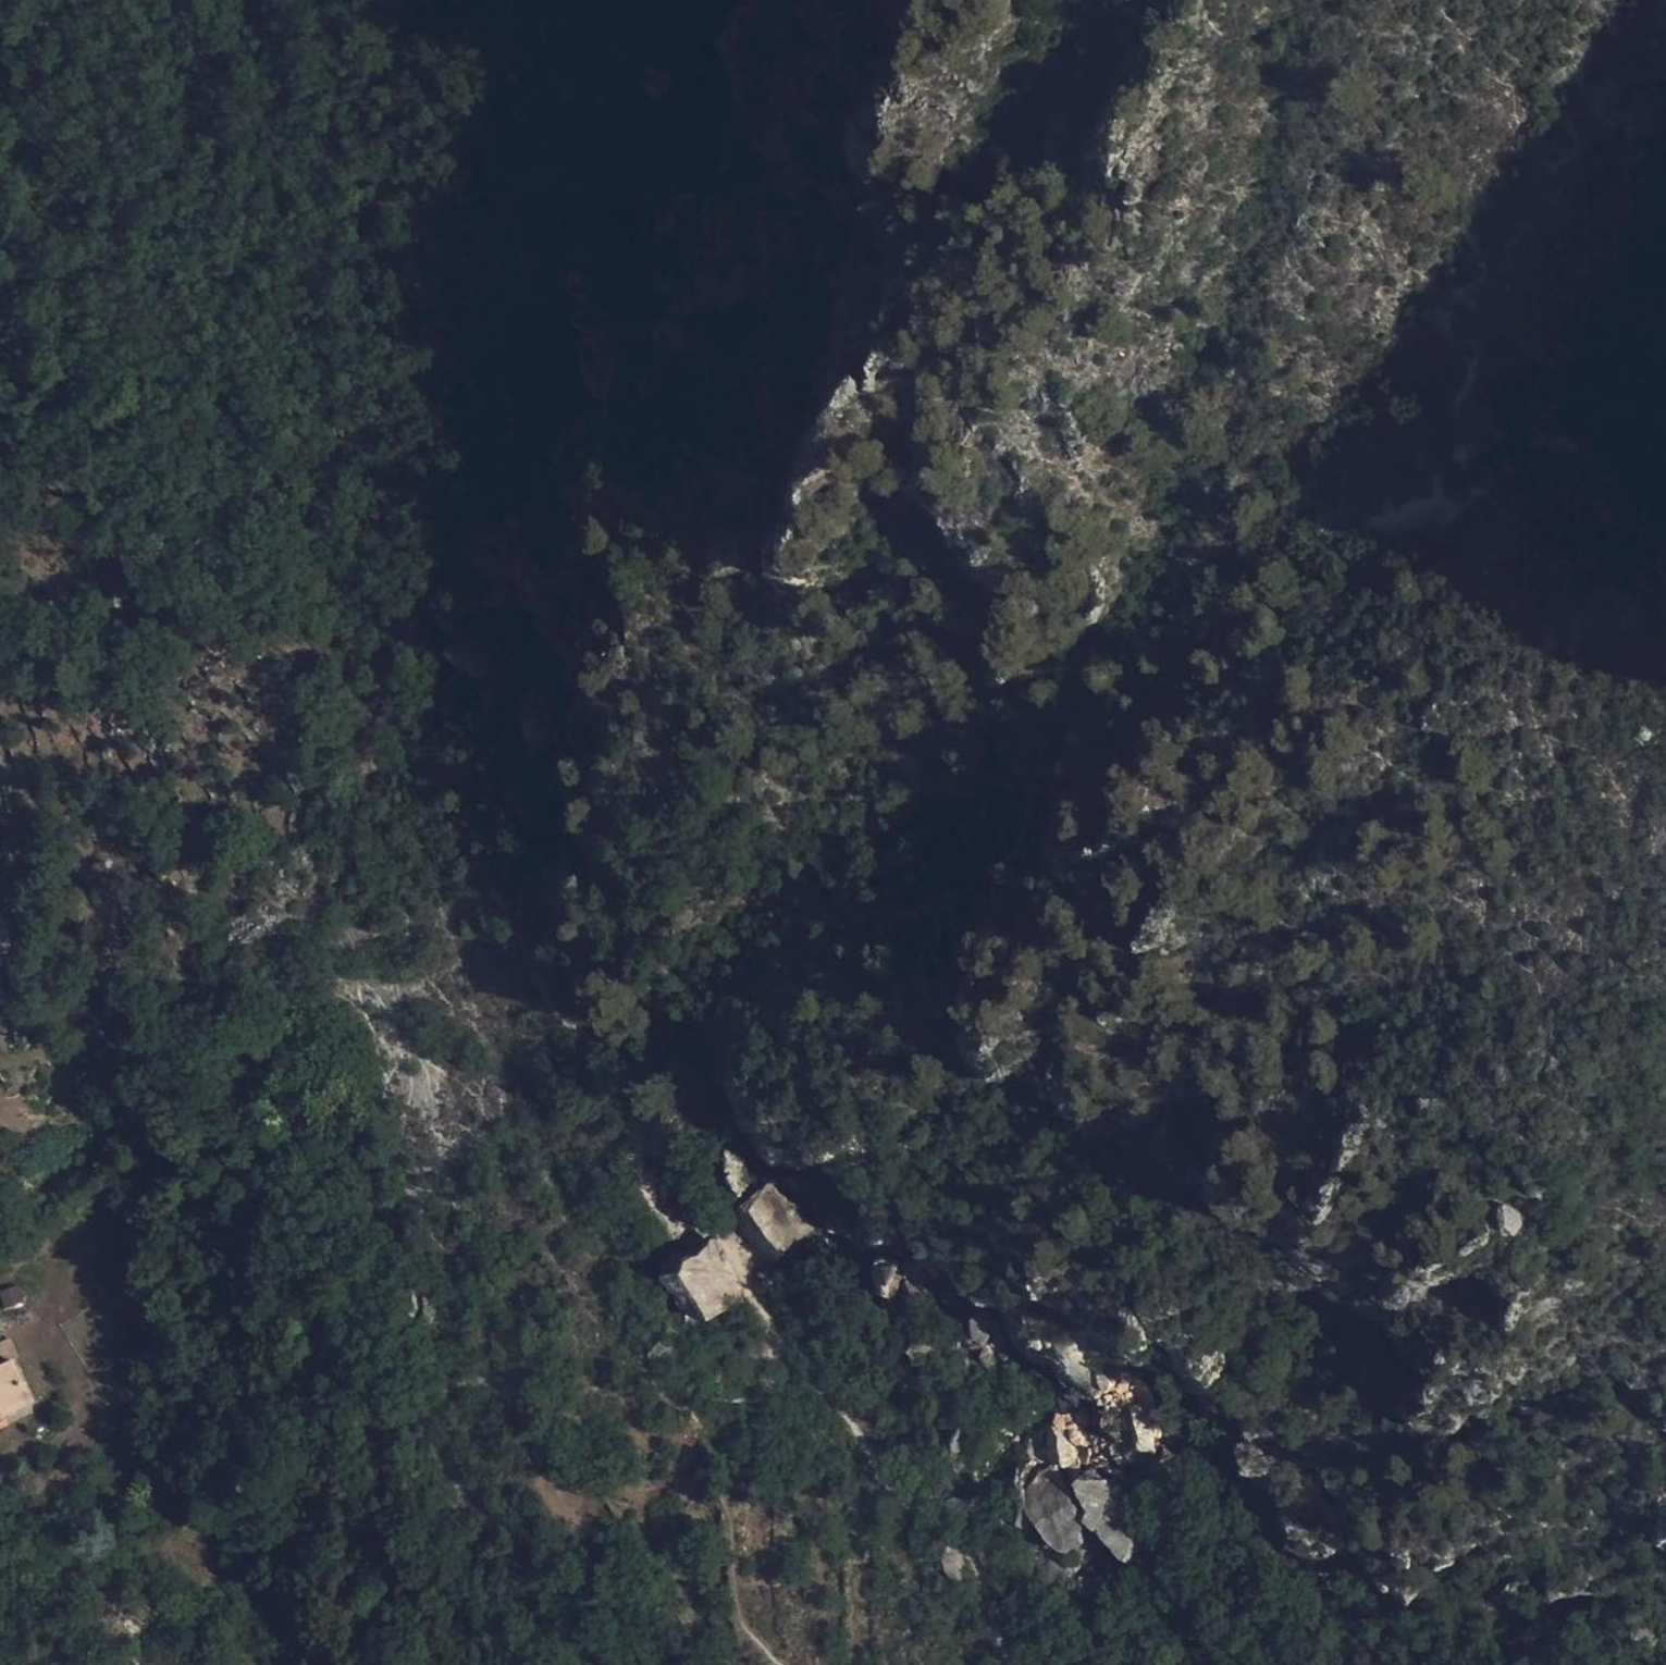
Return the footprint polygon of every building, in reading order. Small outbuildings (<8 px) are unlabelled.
[(20,838),(11,830),(4,838),(13,846),(20,838)] [(13,941),(5,919),(0,921),(0,945),(13,941)] [(741,1206),(779,1254),(811,1229),(772,1181),(741,1206)] [(674,1272),(708,1318),(730,1303),(708,1274),(718,1267),(705,1249),(674,1272)] [(14,1334),(0,1341),(0,1346),(6,1359),(18,1354),(23,1351),(14,1334)] [(18,1354),(6,1359),(0,1363),(0,1413),(9,1408),(37,1394),(18,1354)] [(9,1408),(0,1413),(0,1426),(15,1418),(9,1408)] [(1028,1484),(1033,1531),(1101,1524),(1104,1559),(1130,1556),(1122,1474),(1028,1484)]
